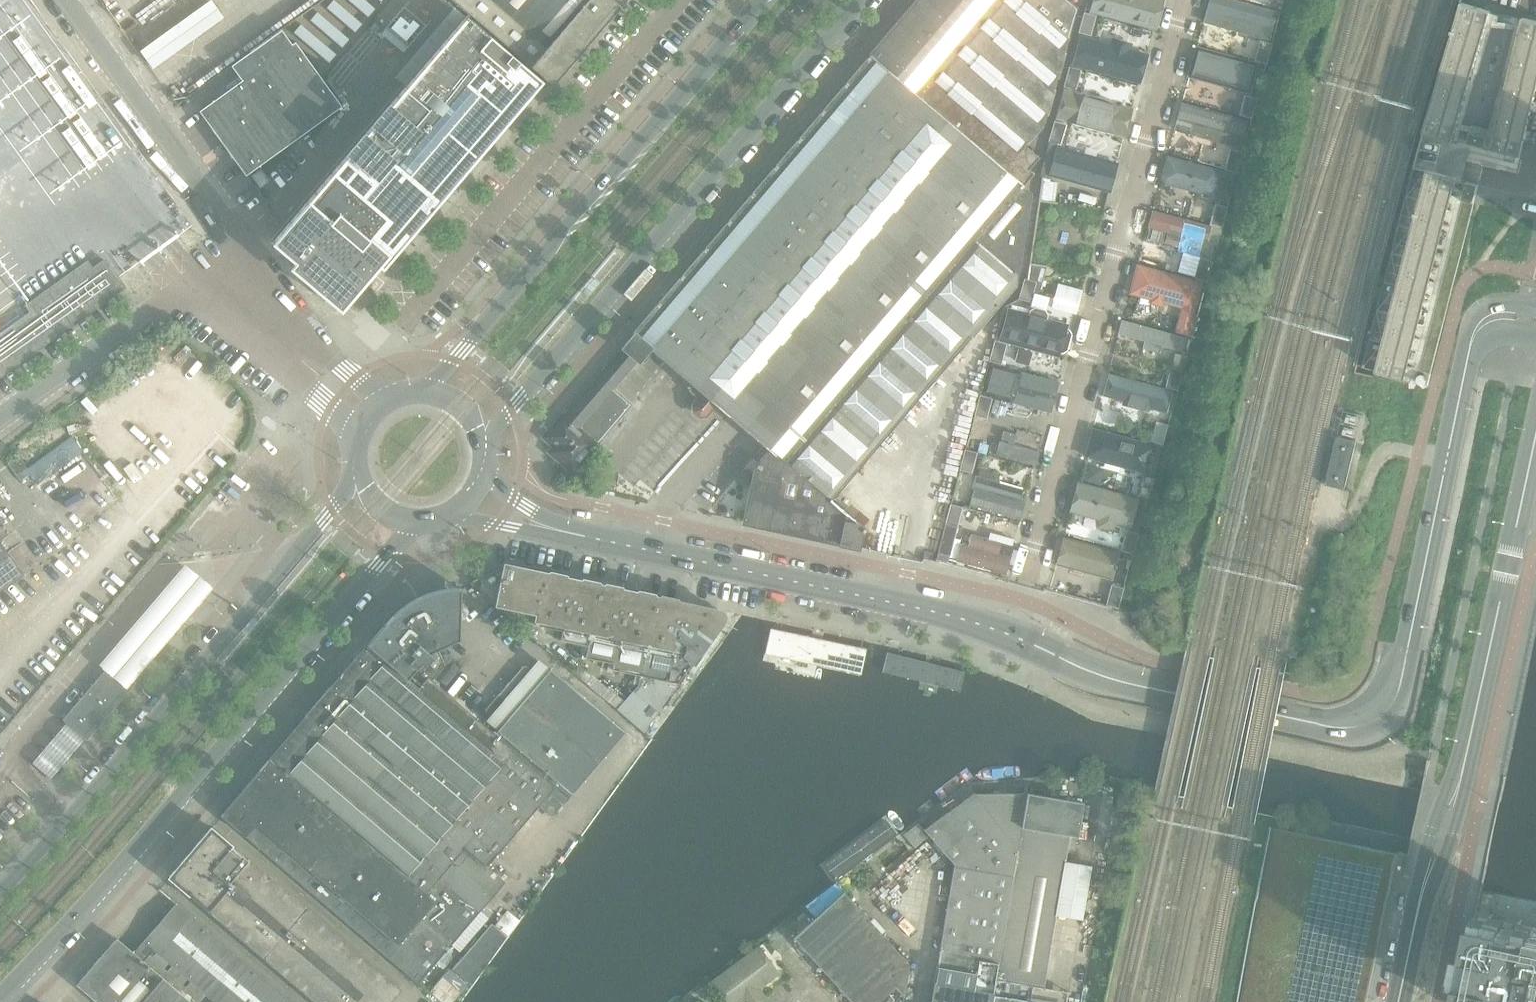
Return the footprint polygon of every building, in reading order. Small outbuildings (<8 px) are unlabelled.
[(626,0),(436,0),(423,15),(424,16),(425,15),(434,23),(431,26),(447,39),(465,17),(467,18),(469,15),(519,57),(553,86),(589,44),(603,28),(602,28),(603,27),(626,0)] [(1028,195),(1021,188),(1033,174),(1028,170),(1038,158),(1023,145),(1043,123),(1075,8),(1066,0),(916,0),(866,59),(868,61),(847,84),(846,82),(844,84),(843,86),(845,88),(824,111),(822,110),(819,114),(821,115),(801,138),(799,137),(796,141),(797,143),(777,166),(776,165),(773,168),(773,169),(753,193),(752,193),(750,194),(749,196),(750,197),(730,221),(728,220),(727,222),(726,223),(726,224),(706,248),(705,248),(704,249),(703,251),(703,252),(683,276),(681,275),(680,277),(679,278),(679,279),(660,303),(658,303),(657,304),(656,305),(656,307),(649,315),(632,335),(648,348),(656,355),(658,356),(679,373),(691,383),(692,386),(702,395),(697,400),(693,405),(694,411),(698,416),(705,415),(709,409),(714,405),(724,413),(726,414),(760,443),(762,446),(752,459),(759,464),(758,465),(756,467),(754,470),(744,516),(744,522),(833,542),(839,543),(839,544),(857,548),(861,531),(865,529),(830,500),(971,335),(973,333),(1014,285),(1028,195)] [(1137,0),(1092,0),(1089,11),(1150,28),(1157,6),(1137,0)] [(1204,22),(1253,36),(1261,8),(1233,0),(1210,0),(1204,22)] [(1283,0),(1270,0),(1268,7),(1280,10),(1283,0)] [(1535,77),(1535,17),(1459,0),(1458,0),(1424,135),(1418,134),(1362,367),(1425,382),(1474,180),(1464,177),(1472,144),(1517,153),(1535,77)] [(1090,36),(1095,16),(1083,12),(1078,33),(1090,36)] [(381,268),(531,93),(541,81),(516,59),(467,18),(465,17),(447,39),(273,242),(295,262),(291,267),(315,287),(340,308),(347,299),(359,285),(377,265),(381,268)] [(341,106),(294,42),(291,44),(280,29),(245,55),(231,65),(242,80),(199,111),(245,175),(341,106)] [(1143,56),(1079,37),(1071,65),(1136,83),(1143,56)] [(1266,64),(1271,44),(1259,41),(1253,61),(1266,64)] [(1193,65),(1184,96),(1237,111),(1246,80),(1193,65)] [(1075,91),(1081,70),(1068,67),(1063,87),(1075,91)] [(1130,110),(1064,92),(1057,120),(1122,138),(1130,110)] [(1251,119),(1256,98),(1244,95),(1238,115),(1251,119)] [(1182,104),(1175,131),(1231,146),(1238,119),(1182,104)] [(1047,179),(1056,145),(1060,145),(1066,125),(1053,121),(1047,141),(1039,177),(1047,179)] [(1116,164),(1059,149),(1052,178),(1108,193),(1116,164)] [(1236,173),(1241,153),(1229,149),(1224,170),(1236,173)] [(1167,156),(1161,178),(1164,185),(1226,202),(1234,174),(1167,156)] [(260,169),(251,176),(259,188),(269,181),(260,169)] [(1040,190),(1038,200),(1054,202),(1056,193),(1040,190)] [(1221,228),(1227,207),(1214,204),(1209,224),(1221,228)] [(1210,229),(1153,214),(1146,240),(1203,255),(1210,229)] [(1206,282),(1212,262),(1199,258),(1194,279),(1206,282)] [(45,344),(124,287),(117,278),(111,270),(104,260),(94,267),(92,269),(89,265),(87,262),(86,262),(70,274),(67,276),(28,304),(25,301),(25,302),(24,302),(31,312),(0,335),(0,376),(45,344)] [(1041,284),(1045,270),(1028,267),(1026,280),(1041,284)] [(1139,268),(1132,294),(1187,310),(1195,284),(1139,268)] [(1037,299),(1041,284),(1026,280),(1024,279),(1018,299),(1030,303),(1031,300),(1037,299)] [(1070,329),(1006,312),(999,338),(1063,355),(1070,329)] [(1191,336),(1197,316),(1185,313),(1179,333),(1191,336)] [(1125,324),(1121,339),(1178,355),(1182,340),(1125,324)] [(637,360),(648,348),(632,335),(597,377),(611,389),(636,359),(637,360)] [(165,336),(2,448),(36,494),(42,491),(92,554),(89,559),(125,588),(246,446),(210,416),(209,417),(181,391),(195,380),(165,336)] [(1000,365),(1006,344),(994,341),(988,361),(1000,365)] [(1180,355),(1176,369),(1182,370),(1186,356),(1180,355)] [(1177,391),(1182,370),(1176,369),(1170,367),(1164,388),(1177,391)] [(630,405),(611,389),(597,377),(574,404),(606,432),(630,405)] [(1112,377),(1106,398),(1164,414),(1170,394),(1112,377)] [(1053,388),(1017,378),(1011,401),(1047,411),(1053,388)] [(986,419),(991,399),(979,395),(973,416),(986,419)] [(606,432),(574,404),(565,415),(597,443),(606,432)] [(572,472),(597,443),(565,415),(564,416),(563,414),(543,438),(554,447),(549,453),(572,472)] [(1162,445),(1167,425),(1155,421),(1149,442),(1162,445)] [(1096,432),(1089,459),(1147,474),(1154,446),(1096,432)] [(1344,489),(1356,441),(1337,436),(1325,485),(1344,489)] [(1037,451),(998,441),(994,455),(1034,465),(1037,451)] [(971,473),(976,453),(964,450),(959,470),(971,473)] [(978,473),(969,503),(1020,518),(1029,488),(978,473)] [(1147,500),(1152,479),(1140,476),(1135,496),(1147,500)] [(1079,485),(1071,513),(1129,529),(1137,501),(1079,485)] [(949,557),(956,528),(962,507),(949,504),(936,553),(934,561),(936,560),(947,563),(949,557)] [(1132,554),(1138,534),(1125,530),(1120,551),(1132,554)] [(964,533),(957,561),(1004,574),(1011,546),(964,533)] [(1066,540),(1059,565),(1113,581),(1121,555),(1066,540)] [(21,574),(0,544),(0,589),(21,574)] [(934,561),(936,553),(924,551),(923,558),(934,561)] [(185,562),(98,663),(125,687),(213,586),(185,562)] [(534,625),(545,574),(508,565),(469,583),(513,621),(534,625)] [(586,656),(601,586),(545,574),(534,625),(557,630),(555,640),(560,642),(560,641),(583,645),(580,655),(586,656)] [(1117,609),(1123,588),(1110,585),(1105,605),(1117,609)] [(637,685),(657,597),(601,586),(586,656),(585,658),(608,663),(606,673),(612,674),(612,670),(635,675),(633,685),(637,685)] [(493,863),(564,779),(593,803),(636,743),(548,671),(494,734),(431,681),(444,665),(437,648),(457,639),(458,639),(460,588),(448,588),(436,590),(424,594),(413,599),(403,606),(394,614),(388,620),(367,644),(220,815),(417,983),(417,982),(419,984),(510,877),(493,863)] [(649,722),(723,622),(723,619),(723,616),(722,613),(719,611),(657,597),(637,685),(637,687),(625,701),(613,691),(612,692),(578,666),(573,672),(648,737),(655,728),(649,722)] [(860,677),(866,650),(771,630),(763,664),(775,667),(773,673),(814,682),(816,669),(860,677)] [(885,654),(880,677),(957,695),(963,672),(885,654)] [(108,712),(132,683),(112,665),(87,694),(65,719),(86,737),(108,712)] [(1031,758),(979,762),(980,779),(1032,774),(1031,758)] [(1068,836),(1076,837),(1077,833),(1078,833),(1080,824),(1079,824),(1082,803),(1037,795),(1029,793),(1008,791),(973,795),(1019,851),(991,1001),(1040,1001),(1045,975),(1050,976),(1054,958),(1047,956),(1068,836)] [(1019,851),(973,795),(927,834),(955,867),(930,1001),(991,1001),(1019,851)] [(882,818),(817,867),(829,882),(894,833),(882,818)] [(211,828),(210,827),(210,828),(168,876),(316,1001),(389,1001),(400,989),(211,828)] [(1398,853),(1300,833),(1265,1001),(1367,1001),(1398,853)] [(856,904),(844,891),(843,891),(836,883),(833,886),(817,901),(825,909),(793,938),(851,1001),(878,1001),(895,987),(903,996),(910,964),(856,904)] [(176,904),(152,931),(133,953),(191,1001),(291,1001),(176,904)] [(1475,915),(1458,1001),(1535,1001),(1535,927),(1475,915)] [(765,937),(759,942),(708,981),(724,1001),(732,996),(735,994),(728,984),(742,974),(775,949),(765,937)] [(133,953),(116,938),(77,984),(98,1001),(191,1001),(133,953)]
